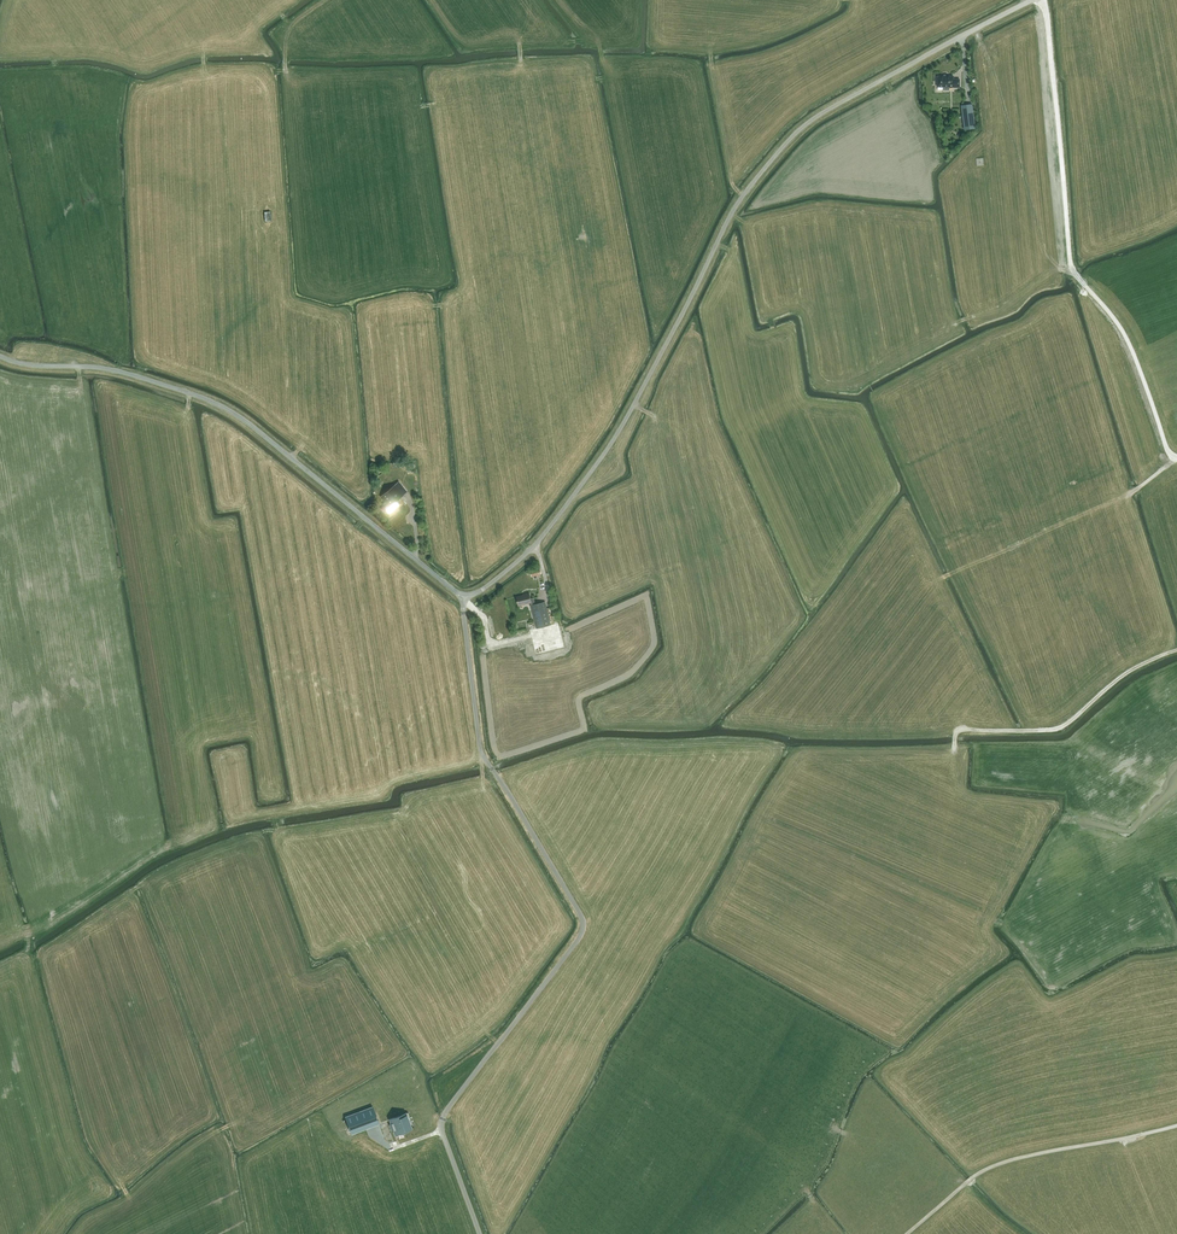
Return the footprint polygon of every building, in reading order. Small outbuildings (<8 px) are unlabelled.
[(938,85),(943,85),(943,90),(949,90),(949,87),(953,87),(960,87),(960,79),(954,79),(954,76),(937,76),(937,85),(938,85)] [(972,104),(963,105),(966,129),(976,128),(972,104)] [(394,514),(405,505),(399,498),(403,495),(402,495),(407,492),(398,481),(394,485),(381,496),(385,502),(383,504),(384,506),(381,509),(388,517),(393,513),(394,514)] [(530,571),(532,577),(541,574),(540,568),(530,571)] [(518,604),(519,605),(531,603),(531,605),(537,629),(551,625),(545,602),(535,604),(534,598),(530,598),(529,592),(524,594),(524,595),(516,597),(517,601),(517,602),(517,604),(518,604)] [(351,1133),(379,1123),(373,1107),(345,1118),(351,1133)] [(410,1129),(404,1114),(390,1119),(396,1134),(410,1129)]
